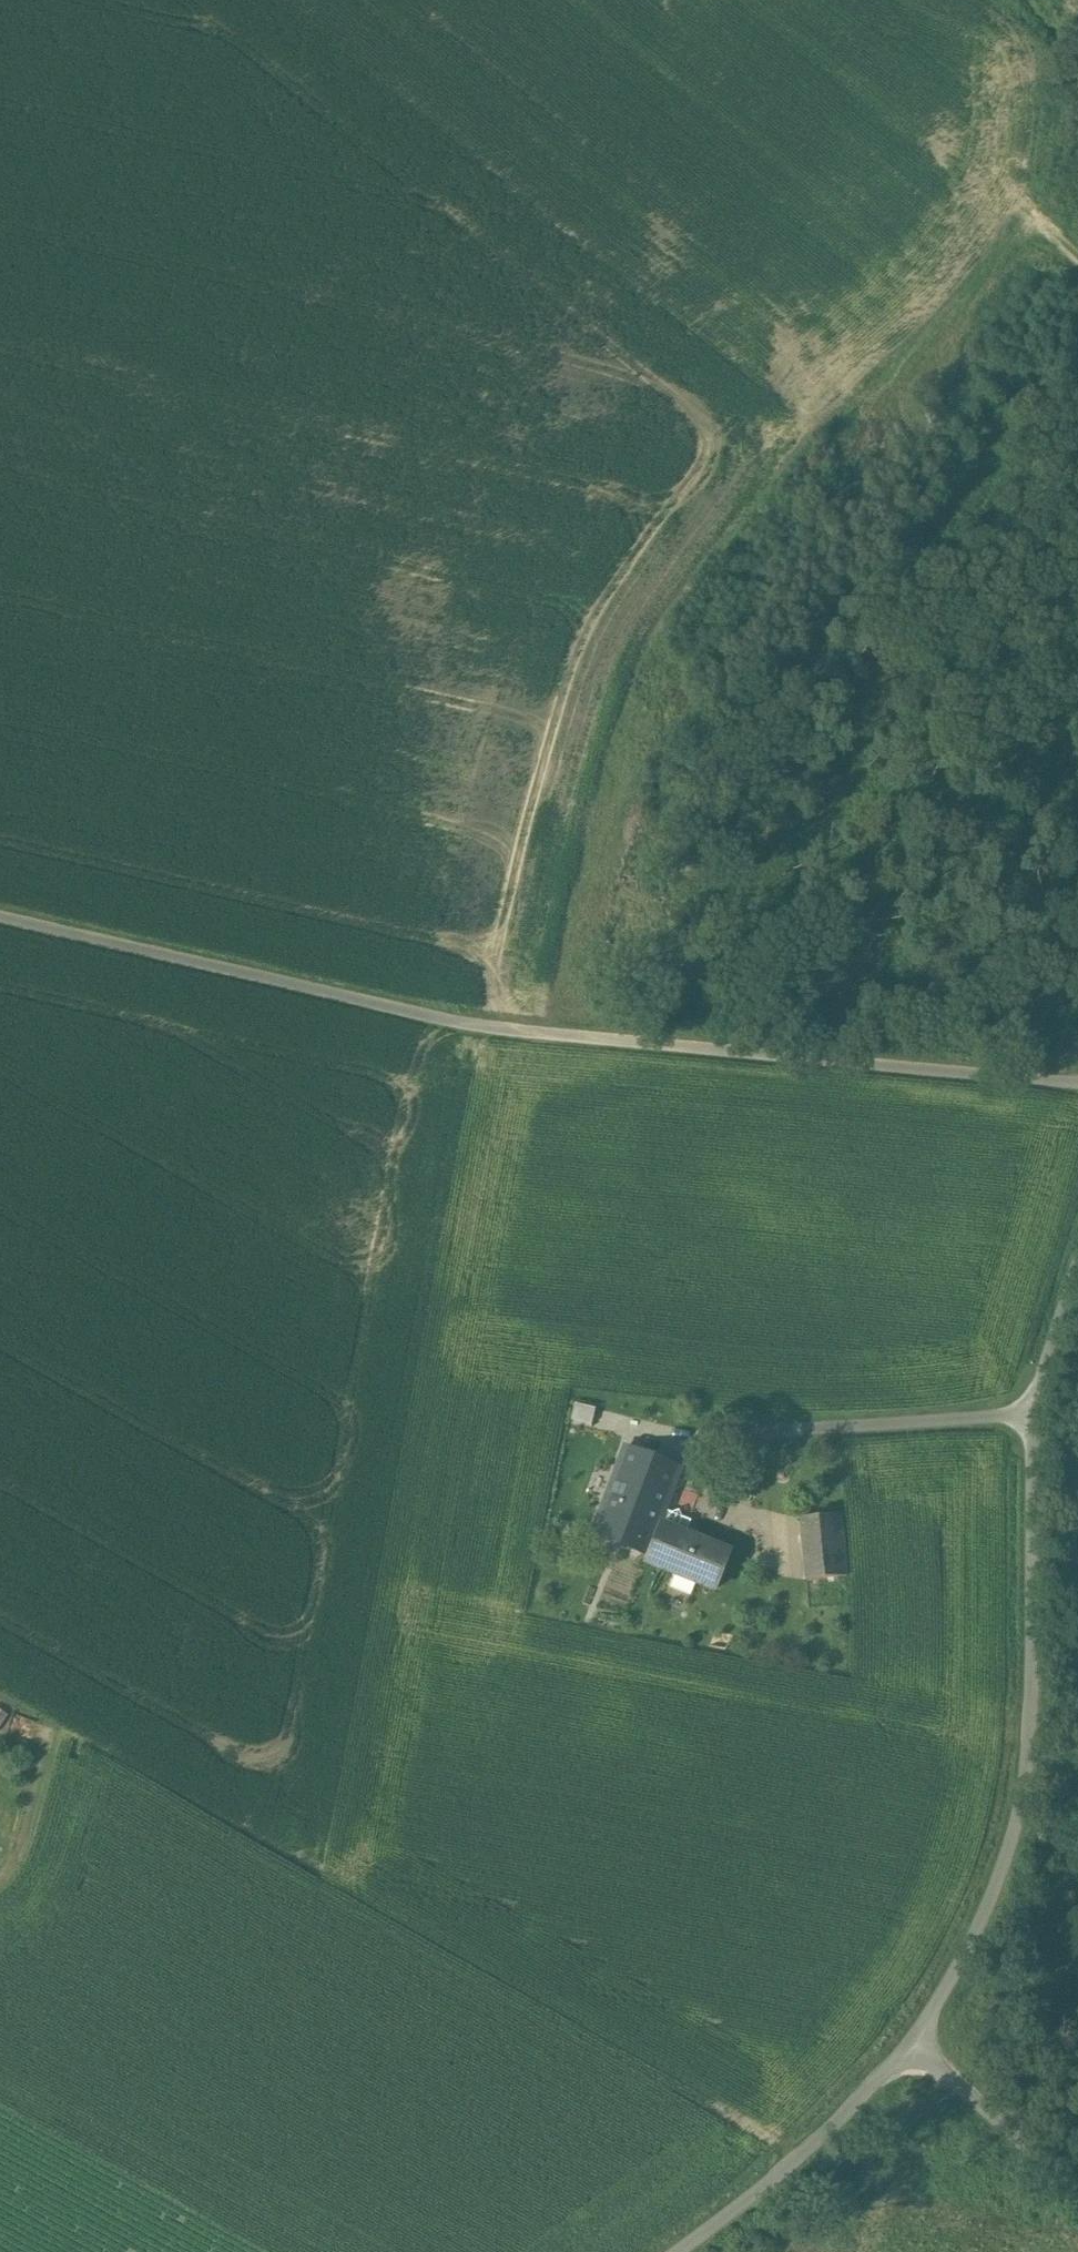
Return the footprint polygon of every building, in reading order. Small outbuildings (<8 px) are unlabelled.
[(576,1401),(571,1418),(591,1423),(596,1407),(576,1401)] [(679,1469),(625,1447),(593,1531),(647,1553),(648,1553),(672,1562),(680,1544),(655,1534),(679,1469)] [(800,1517),(805,1566),(845,1562),(840,1513),(800,1517)] [(672,1562),(669,1571),(715,1589),(730,1552),(684,1534),(680,1544),(672,1562)] [(845,1562),(805,1566),(806,1579),(846,1575),(845,1562)]
